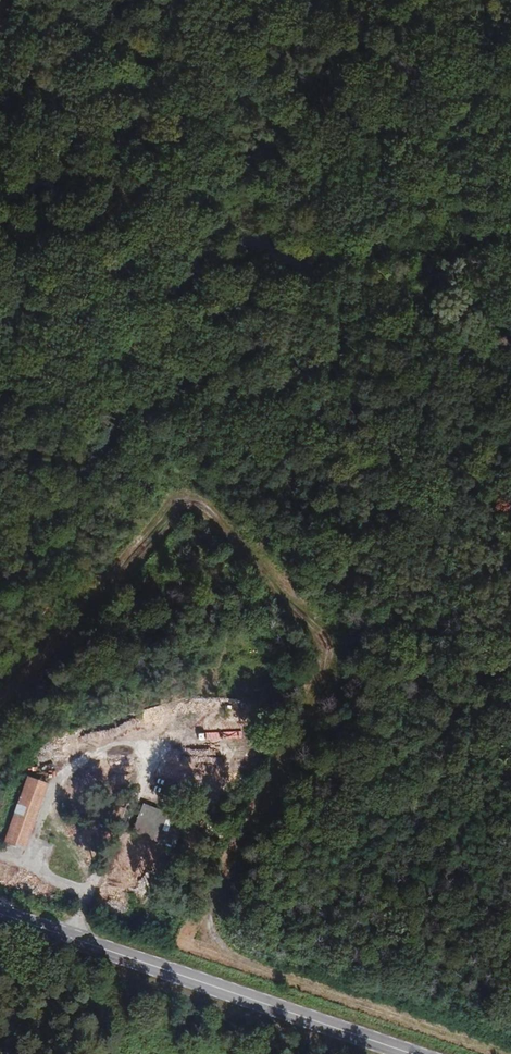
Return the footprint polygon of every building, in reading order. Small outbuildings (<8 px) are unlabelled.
[(48,781),(26,774),(4,840),(26,847),(48,781)] [(143,803),(132,830),(159,840),(169,813),(143,803)]
